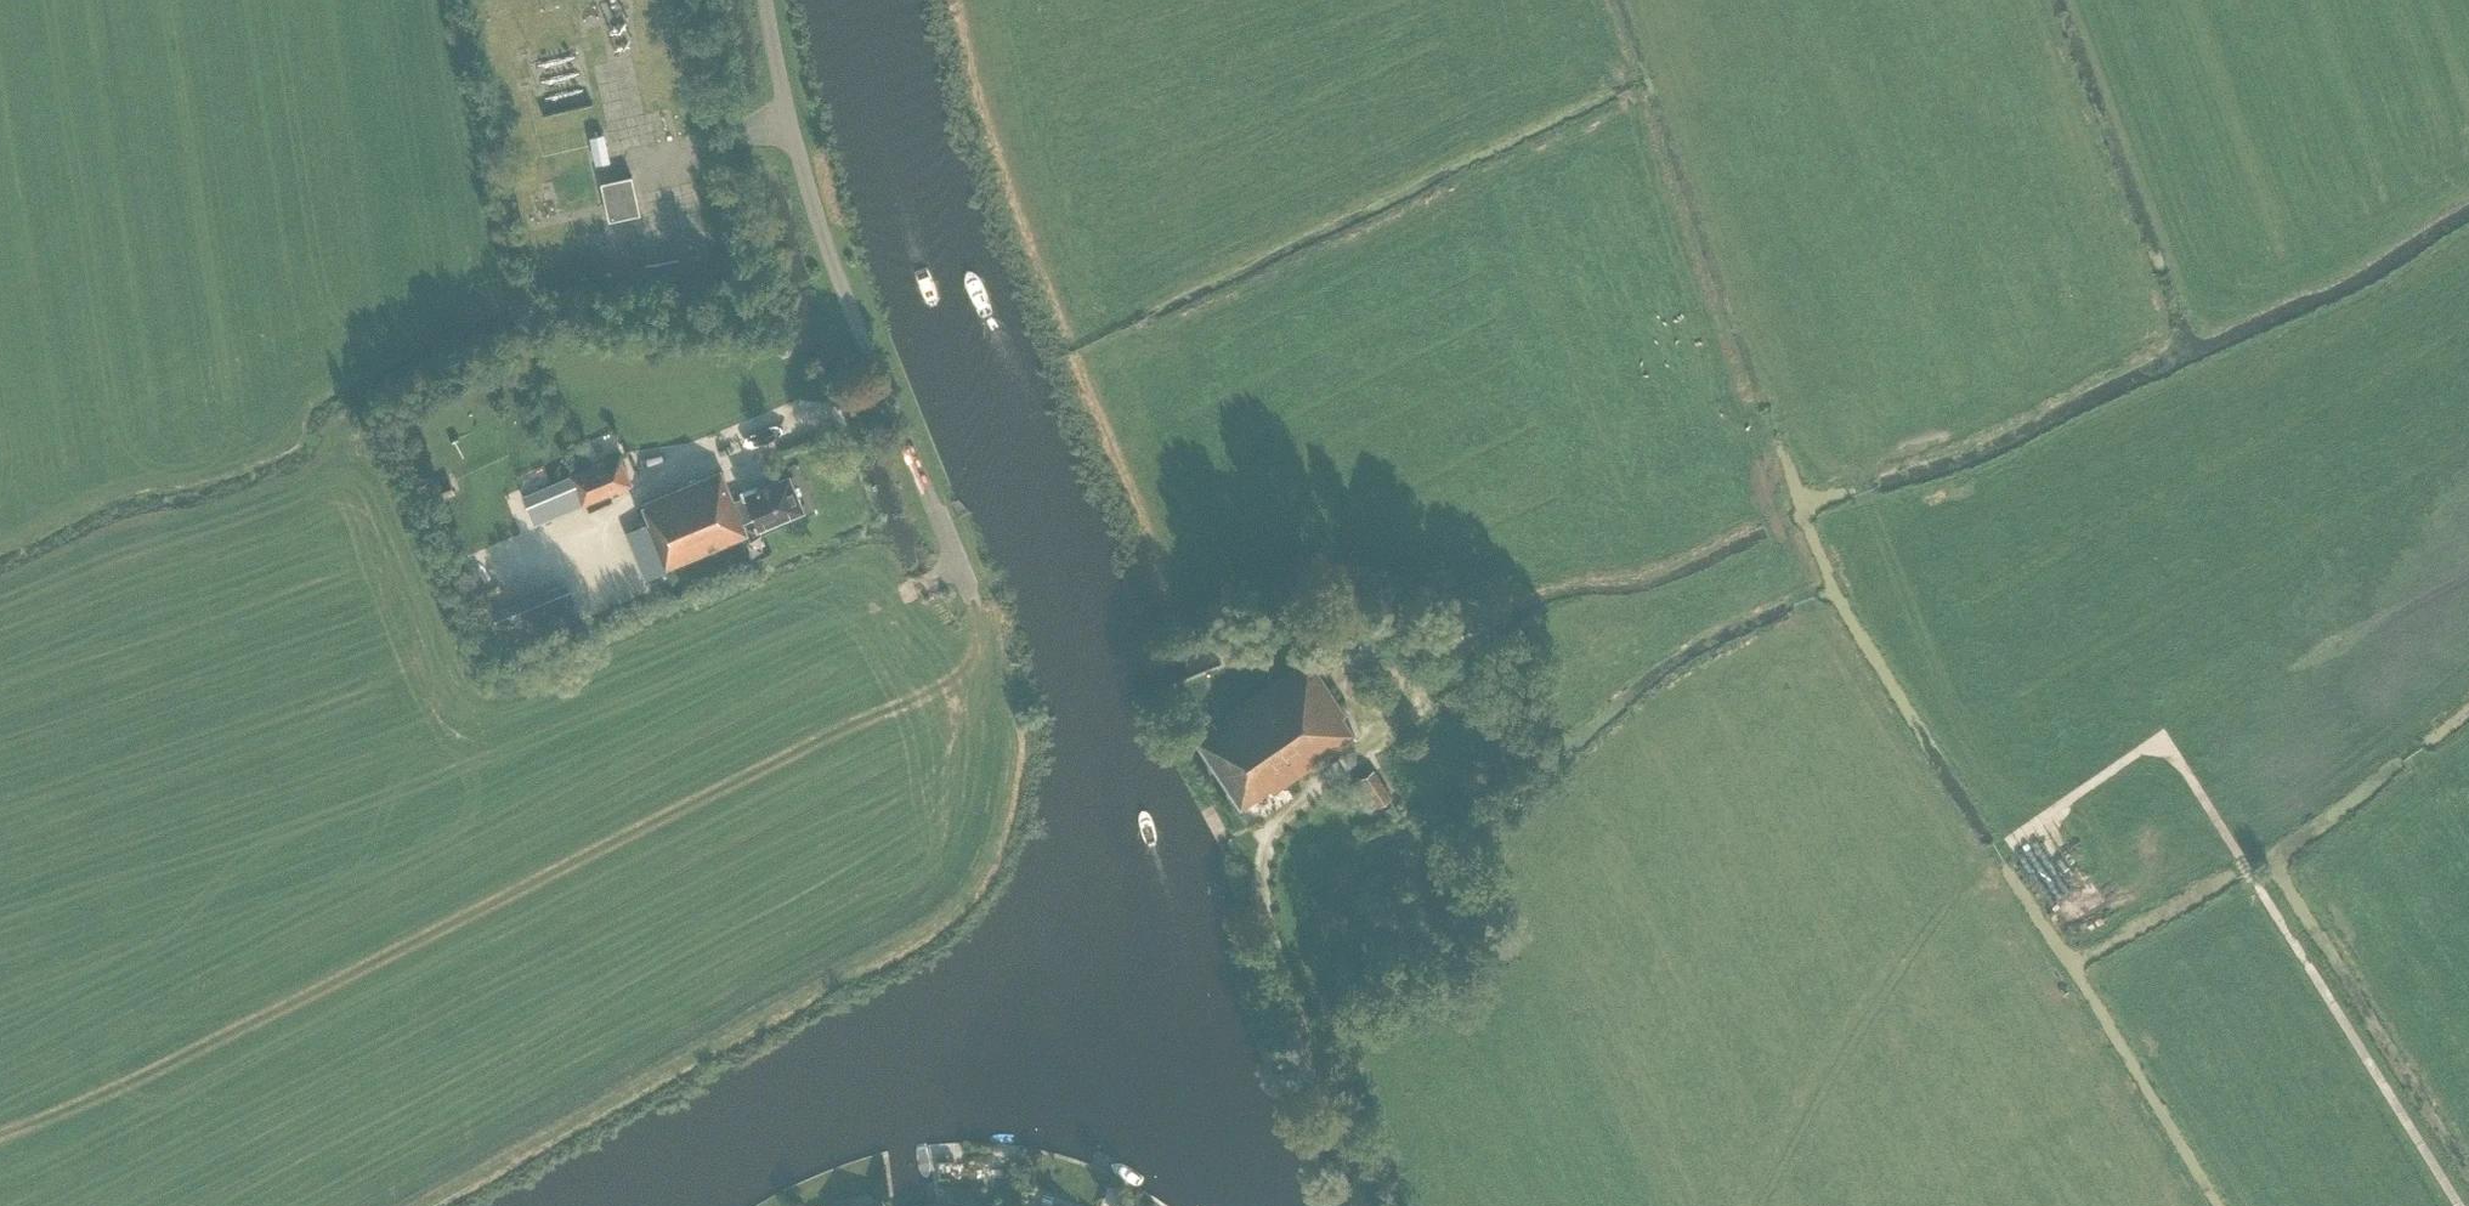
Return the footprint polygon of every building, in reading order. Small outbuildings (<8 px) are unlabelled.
[(594,163),(609,160),(603,135),(589,137),(594,163)] [(608,220),(639,213),(631,176),(600,183),(608,220)] [(619,454),(569,475),(568,475),(520,496),(531,525),(581,506),(631,484),(619,454)] [(733,501),(721,471),(642,504),(650,522),(631,530),(645,564),(639,567),(644,579),(667,570),(666,568),(747,534),(742,522),(754,517),(758,527),(801,509),(788,478),(777,482),(776,479),(744,492),(746,496),(733,501)] [(449,480),(435,486),(440,498),(454,493),(449,480)] [(1355,738),(1342,717),(1345,715),(1308,660),(1227,715),(1228,716),(1215,725),(1213,722),(1192,736),(1240,809),(1268,790),(1271,794),(1355,738)] [(1377,806),(1391,797),(1373,770),(1359,779),(1377,806)]
